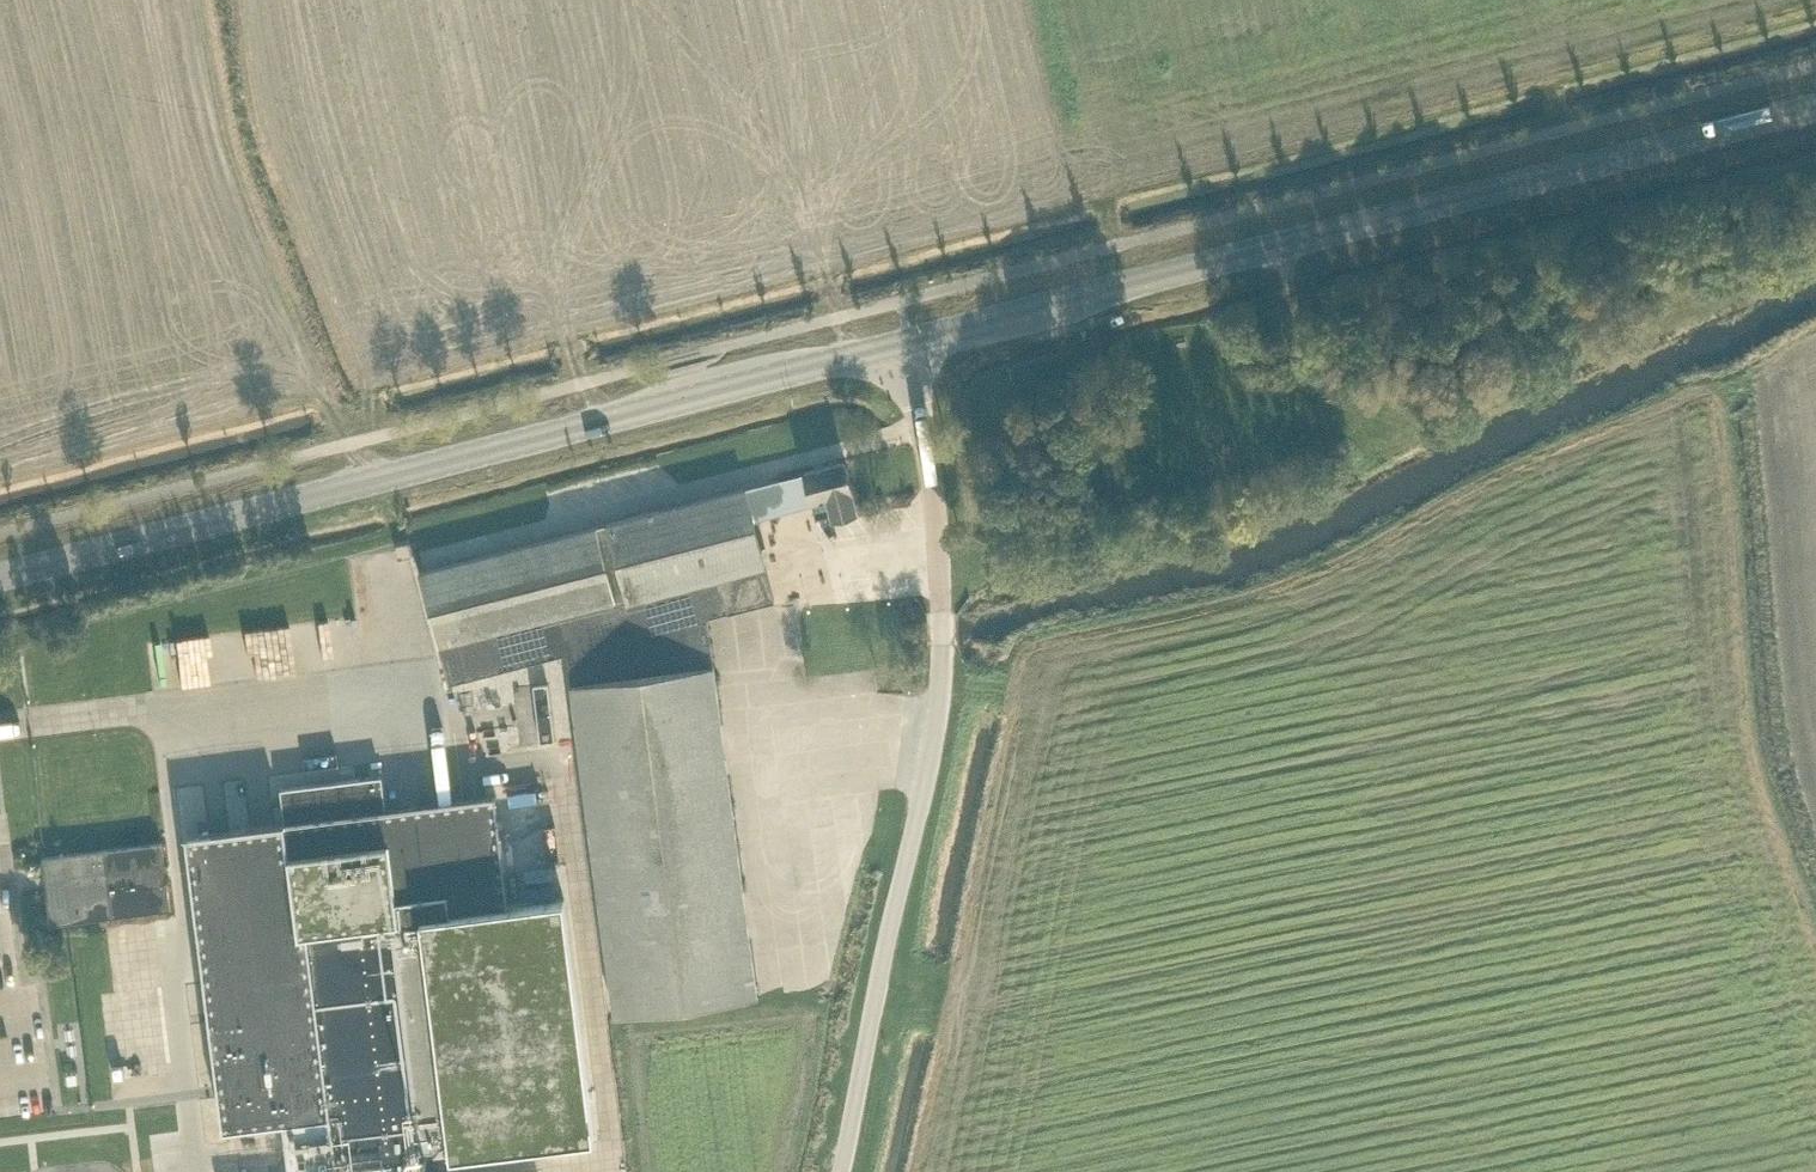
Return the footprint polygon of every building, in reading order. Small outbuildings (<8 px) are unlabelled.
[(857,512),(852,492),(852,491),(844,461),(804,472),(804,474),(764,484),(745,489),(753,520),(764,517),(792,509),(791,507),(827,498),(832,519),(857,512)] [(567,653),(615,1016),(757,998),(713,666),(706,617),(774,600),(765,566),(764,562),(755,526),(753,520),(745,489),(745,487),(418,572),(449,684),(567,653)] [(395,546),(398,559),(413,556),(409,542),(395,546)] [(554,741),(547,684),(533,685),(540,742),(554,741)] [(286,715),(334,716),(334,703),(286,702),(286,715)] [(419,1147),(449,1143),(450,1154),(593,1136),(564,899),(509,906),(495,795),(386,809),(382,776),(280,788),(284,822),(186,834),(223,1129),(284,1121),(291,1171),(422,1171),(419,1147)] [(106,852),(89,853),(43,858),(50,925),(98,921),(99,920),(113,919),(170,913),(163,846),(106,852)]
